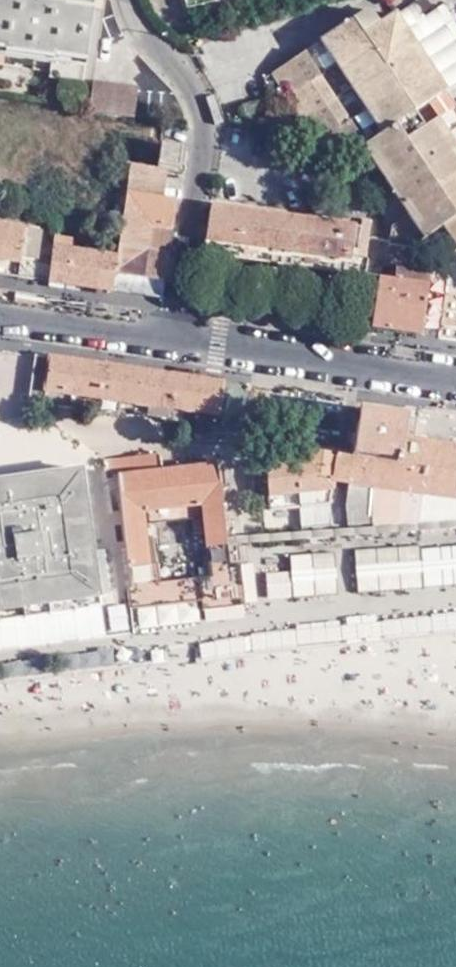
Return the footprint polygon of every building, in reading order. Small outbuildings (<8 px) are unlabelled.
[(53,55),(50,77),(82,82),(92,7),(63,3),(62,6),(18,0),(10,0),(10,1),(2,0),(0,0),(0,47),(53,55)] [(369,9),(455,143),(455,110),(454,107),(445,93),(434,78),(424,62),(414,47),(404,32),(394,17),(383,0),(382,0),(369,9)] [(412,5),(394,17),(404,32),(423,20),(412,5)] [(281,66),(282,67),(283,70),(289,79),(286,81),(300,104),(304,102),(305,101),(319,123),(315,126),(330,149),(335,146),(343,158),(361,146),(367,143),(411,210),(406,214),(388,226),(387,245),(408,248),(441,225),(455,215),(455,143),(369,9),(281,66)] [(423,20),(404,32),(414,47),(433,35),(423,20)] [(424,62),(434,78),(455,63),(455,48),(452,43),(424,62)] [(434,78),(445,93),(455,85),(455,63),(434,78)] [(283,70),(282,67),(272,74),(280,85),(286,81),(289,79),(283,70)] [(93,80),(89,111),(132,118),(137,87),(93,80)] [(300,104),(295,108),(309,131),(315,126),(319,123),(305,102),(304,102),(300,104)] [(361,146),(406,214),(411,210),(367,143),(361,146)] [(180,147),(159,144),(156,162),(177,167),(180,147)] [(332,165),(343,158),(335,146),(330,149),(325,153),(332,165)] [(146,279),(163,281),(167,254),(171,226),(175,199),(167,197),(171,170),(160,168),(130,164),(116,255),(111,289),(144,294),(146,279)] [(350,260),(351,258),(356,227),(210,203),(205,236),(350,260)] [(441,225),(450,238),(455,235),(455,215),(441,225)] [(0,224),(0,258),(21,261),(22,247),(25,228),(0,224)] [(40,230),(25,228),(22,247),(37,250),(40,230)] [(450,258),(455,259),(455,235),(450,238),(447,242),(450,258)] [(366,260),(359,259),(351,258),(350,260),(205,236),(203,252),(364,277),(366,262),(366,260)] [(111,289),(116,255),(107,254),(52,245),(52,252),(50,263),(50,264),(50,265),(48,279),(111,289)] [(37,250),(22,247),(21,261),(50,265),(50,264),(50,263),(52,252),(37,250)] [(19,275),(21,261),(0,258),(0,272),(19,275)] [(378,279),(370,328),(425,337),(435,273),(430,272),(396,267),(393,281),(378,279)] [(443,339),(455,341),(455,277),(453,276),(443,339)] [(146,279),(144,294),(161,296),(163,281),(146,279)] [(67,406),(69,394),(74,360),(53,356),(34,355),(33,358),(27,400),(26,403),(33,405),(66,410),(67,406)] [(141,370),(74,360),(69,394),(118,401),(136,404),(141,370)] [(168,418),(169,409),(172,392),(175,375),(141,370),(136,404),(141,405),(140,413),(149,415),(168,418)] [(249,386),(175,375),(172,392),(169,409),(244,420),(249,386)] [(116,414),(118,401),(69,394),(67,406),(116,414)] [(336,453),(332,478),(347,480),(455,496),(455,415),(416,410),(407,409),(406,415),(358,408),(351,456),(336,453)] [(306,461),(294,462),(295,476),(298,506),(329,503),(329,500),(332,478),(336,453),(335,451),(308,447),(306,461)] [(155,454),(105,458),(105,460),(106,477),(111,477),(117,477),(124,540),(127,563),(129,585),(128,586),(129,607),(162,603),(158,578),(157,563),(146,563),(142,521),(163,517),(158,469),(155,454)] [(269,509),(298,506),(295,476),(294,462),(265,465),(269,509)] [(216,463),(192,466),(193,477),(173,479),(178,516),(199,513),(207,573),(197,574),(199,599),(200,606),(242,602),(238,561),(228,562),(221,501),(216,463)] [(163,517),(178,516),(173,479),(193,477),(192,466),(158,469),(163,517)] [(99,606),(78,469),(0,481),(0,620),(99,606)] [(111,541),(124,540),(117,477),(111,477),(112,484),(105,484),(111,541)] [(347,480),(343,501),(346,526),(420,520),(434,516),(455,513),(455,496),(347,480)] [(329,503),(298,506),(300,530),(331,527),(329,503)] [(455,584),(455,543),(357,549),(359,589),(455,584)] [(336,550),(291,553),(294,595),(339,592),(336,550)] [(162,603),(199,599),(197,574),(158,578),(162,603)] [(115,628),(116,602),(106,601),(105,627),(115,628)]
